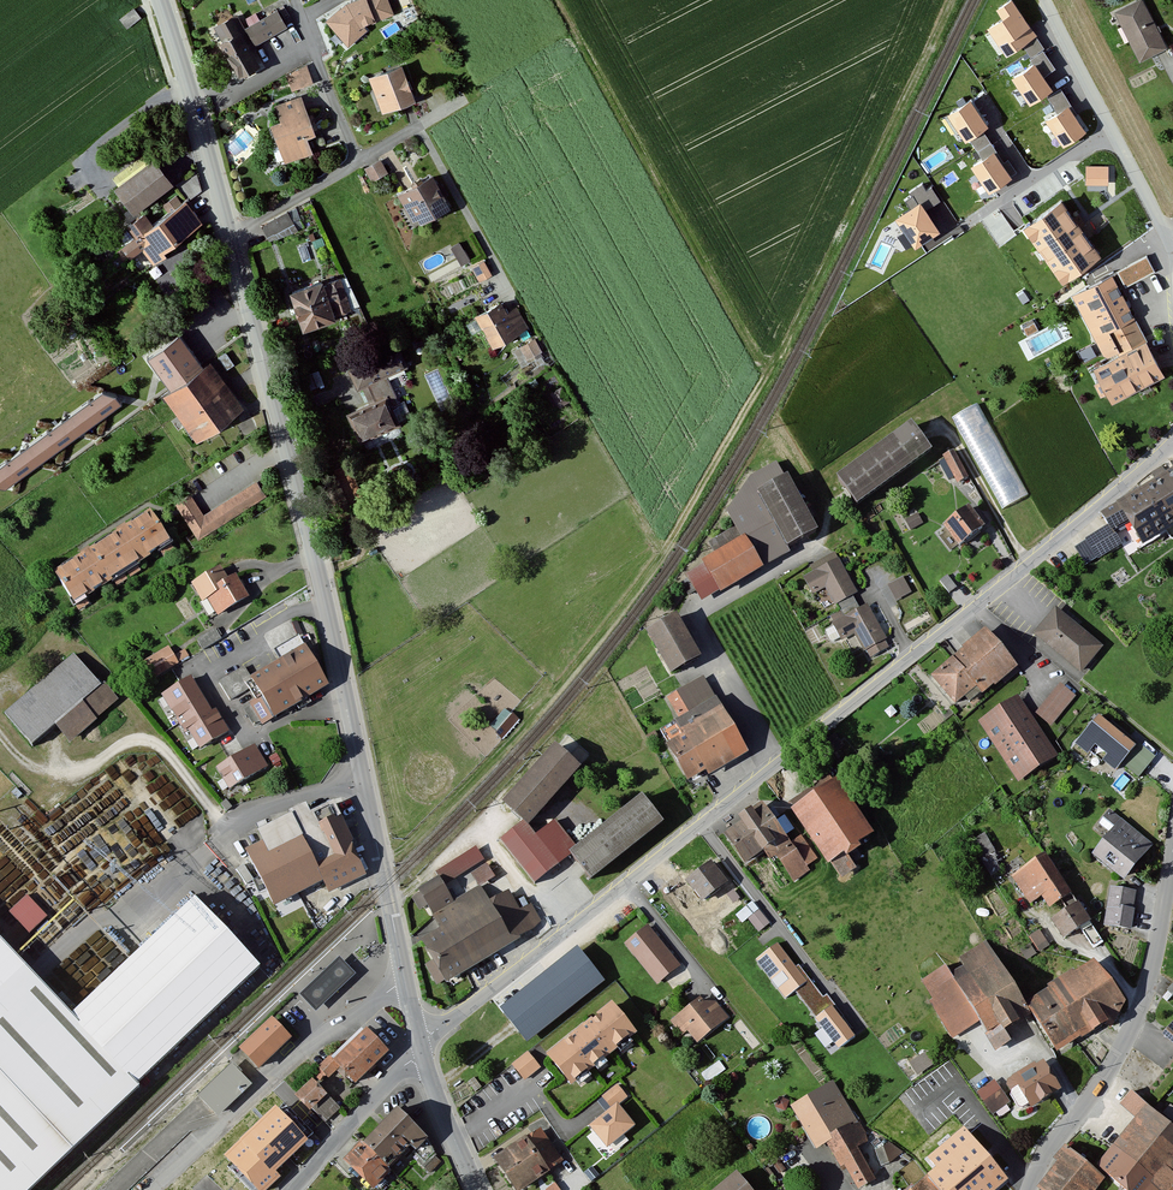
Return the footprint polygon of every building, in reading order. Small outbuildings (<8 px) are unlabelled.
[(344,4),(326,20),(349,44),(366,29),(361,24),(391,12),(387,0),(354,0),(344,4)] [(1117,8),(1141,59),(1169,45),(1147,0),(1134,0),(1117,8)] [(1036,38),(1011,1),(996,11),(1003,22),(992,29),(1009,55),(1036,38)] [(282,7),(248,23),(257,42),(291,26),(282,7)] [(251,68),(236,35),(220,42),(235,75),(251,68)] [(1038,59),(1045,70),(1054,65),(1047,54),(1038,59)] [(404,61),(367,75),(381,112),(418,98),(404,61)] [(311,64),(287,71),(292,88),(316,81),(311,64)] [(1050,92),(1033,65),(1012,79),(1029,106),(1050,92)] [(305,92),(275,102),(282,121),(273,124),(286,162),(316,152),(309,134),(318,130),(305,92)] [(988,128),(970,101),(949,115),(966,142),(988,128)] [(1086,133),(1068,107),(1047,121),(1065,147),(1086,133)] [(157,151),(114,177),(134,210),(177,184),(157,151)] [(1011,178),(993,152),(972,166),(990,192),(1011,178)] [(381,158),(364,166),(370,179),(388,170),(381,158)] [(1087,161),(1086,180),(1109,181),(1110,162),(1087,161)] [(435,172),(399,191),(418,225),(453,206),(435,172)] [(150,207),(128,224),(138,237),(128,245),(134,253),(145,246),(156,260),(207,221),(188,196),(158,219),(150,207)] [(1095,255),(1061,201),(1030,221),(1065,274),(1095,255)] [(937,233),(920,207),(899,221),(916,247),(937,233)] [(1118,267),(1126,283),(1156,268),(1148,252),(1118,267)] [(474,265),(481,277),(492,271),(485,259),(474,265)] [(342,274),(294,287),(304,327),(353,314),(342,274)] [(1121,285),(1079,305),(1108,362),(1099,366),(1116,400),(1172,372),(1153,335),(1147,338),(1121,285)] [(504,298),(475,313),(493,348),(529,329),(516,305),(511,312),(504,298)] [(522,361),(544,349),(535,335),(513,347),(522,361)] [(401,336),(346,357),(358,387),(412,367),(401,336)] [(194,441),(244,407),(212,361),(162,395),(194,441)] [(5,487),(122,404),(110,387),(0,464),(0,479),(5,487)] [(390,398),(354,412),(363,437),(399,423),(390,398)] [(976,403),(954,414),(1002,506),(1029,493),(1014,465),(1009,467),(976,403)] [(931,452),(912,426),(839,480),(858,506),(931,452)] [(953,452),(943,456),(957,483),(966,479),(953,452)] [(752,474),(727,511),(742,537),(702,560),(705,564),(688,574),(704,602),(721,592),(722,595),(827,533),(792,474),(787,477),(776,459),(752,474)] [(1102,512),(1109,524),(1087,537),(1099,557),(1122,543),(1114,530),(1131,520),(1146,547),(1172,531),(1172,470),(1102,512)] [(191,491),(174,501),(197,537),(272,492),(262,475),(203,511),(191,491)] [(966,507),(944,521),(957,541),(980,529),(966,507)] [(74,605),(173,543),(152,509),(53,572),(74,605)] [(841,553),(803,574),(814,593),(827,586),(839,606),(863,593),(841,553)] [(221,563),(189,583),(201,602),(208,597),(218,614),(250,595),(237,574),(230,578),(221,563)] [(957,585),(947,574),(940,579),(950,591),(957,585)] [(904,577),(890,584),(898,600),(912,592),(904,577)] [(1078,667),(1098,640),(1052,602),(1028,632),(1078,667)] [(869,605),(834,621),(844,641),(856,635),(867,658),(889,648),(869,605)] [(683,613),(650,632),(675,676),(708,658),(683,613)] [(991,629),(935,674),(960,704),(981,688),(987,696),(1023,668),(991,629)] [(170,645),(146,658),(156,675),(180,661),(170,645)] [(277,720),(330,686),(305,646),(252,679),(277,720)] [(102,688),(73,655),(5,714),(34,746),(102,688)] [(246,689),(241,680),(251,675),(245,664),(219,679),(230,698),(246,689)] [(211,713),(192,679),(163,696),(185,733),(189,730),(200,749),(229,733),(216,711),(211,713)] [(1061,681),(1035,712),(1049,724),(1076,694),(1061,681)] [(687,685),(666,697),(687,734),(669,744),(692,784),(751,751),(721,697),(700,708),(687,685)] [(1021,693),(979,719),(1020,784),(1062,758),(1021,693)] [(507,705),(491,723),(504,735),(520,717),(507,705)] [(1136,742),(1098,712),(1076,739),(1114,770),(1136,742)] [(558,743),(506,803),(525,819),(532,828),(585,767),(558,743)] [(230,789),(268,766),(255,746),(217,768),(230,789)] [(840,779),(795,812),(835,866),(880,834),(840,779)] [(573,838),(581,849),(573,855),(590,878),(661,823),(636,790),(573,838)] [(331,893),(369,874),(356,842),(337,800),(313,811),(309,803),(293,810),(295,814),(327,883),(331,893)] [(757,809),(725,832),(748,863),(767,850),(772,857),(795,840),(779,818),(768,825),(757,809)] [(247,851),(277,909),(327,883),(295,814),(259,832),(264,842),(247,851)] [(1154,843),(1121,818),(1093,855),(1126,879),(1154,843)] [(539,836),(532,828),(525,819),(501,839),(537,884),(573,855),(581,849),(573,838),(557,820),(539,836)] [(971,840),(993,873),(1005,865),(984,832),(971,840)] [(478,843),(443,865),(453,882),(469,873),(478,888),(498,876),(478,843)] [(799,851),(782,862),(794,882),(811,871),(799,851)] [(1047,853),(1012,876),(1032,906),(1044,898),(1052,911),(1075,895),(1047,853)] [(714,862),(687,880),(704,904),(731,886),(714,862)] [(418,888),(432,914),(455,902),(440,876),(418,888)] [(1136,888),(1111,885),(1106,927),(1131,930),(1136,888)] [(10,908),(31,931),(49,914),(28,892),(10,908)] [(509,892),(491,904),(512,938),(540,920),(529,903),(519,909),(509,892)] [(740,909),(758,931),(771,920),(753,898),(740,909)] [(74,1016),(0,937),(0,1189),(31,1189),(139,1088),(137,1084),(263,968),(256,961),(196,899),(74,1016)] [(1092,922),(1078,902),(1054,918),(1067,938),(1092,922)] [(424,944),(448,984),(515,943),(512,938),(491,904),(424,944)] [(679,965),(644,925),(623,944),(657,984),(679,965)] [(986,934),(913,977),(951,1041),(982,1023),(998,1050),(1013,1042),(1006,1029),(1032,1014),(1024,1001),(986,934)] [(786,998),(806,983),(778,945),(758,961),(786,998)] [(577,949),(501,1009),(529,1044),(604,984),(577,949)] [(1101,954),(1024,1001),(1032,1014),(1057,1056),(1126,1014),(1128,999),(1101,954)] [(356,973),(340,956),(300,993),(316,1010),(356,973)] [(813,979),(800,989),(818,1013),(831,1003),(813,979)] [(701,995),(676,1015),(698,1043),(730,1018),(717,1000),(701,995)] [(612,1004),(547,1056),(572,1087),(637,1035),(612,1004)] [(854,1038),(832,1009),(816,1020),(839,1050),(854,1038)] [(1160,1032),(1172,1044),(1172,1019),(1160,1032)] [(258,1067),(288,1039),(272,1022),(242,1049),(258,1067)] [(356,1082),(387,1053),(368,1033),(337,1062),(356,1082)] [(927,1050),(907,1061),(915,1075),(935,1064),(927,1050)] [(528,1052),(511,1064),(524,1082),(541,1070),(528,1052)] [(1046,1054),(1013,1073),(1006,1088),(1022,1116),(1066,1091),(1046,1054)] [(329,1056),(315,1068),(325,1078),(338,1066),(329,1056)] [(249,1083),(232,1065),(198,1096),(215,1114),(249,1083)] [(1011,1101),(995,1077),(977,1090),(994,1113),(1011,1101)] [(833,1079),(788,1105),(814,1151),(825,1145),(840,1171),(846,1168),(858,1189),(876,1180),(857,1146),(867,1141),(833,1079)] [(966,1080),(955,1087),(962,1097),(972,1090),(966,1080)] [(316,1082),(281,1115),(277,1110),(229,1156),(262,1189),(267,1189),(312,1147),(305,1140),(339,1107),(316,1082)] [(613,1109),(590,1128),(607,1149),(635,1127),(618,1106),(627,1098),(617,1086),(603,1097),(613,1109)] [(1130,1090),(1123,1099),(1139,1112),(1095,1166),(1107,1175),(1126,1189),(1172,1189),(1172,1124),(1130,1090)] [(1172,1118),(1172,1106),(1169,1104),(1164,1112),(1172,1118)] [(401,1109),(347,1161),(374,1189),(377,1189),(394,1173),(390,1169),(414,1146),(420,1152),(431,1141),(401,1109)] [(925,1151),(937,1166),(908,1189),(1007,1189),(1015,1183),(1008,1175),(1018,1167),(981,1122),(969,1132),(961,1121),(925,1151)] [(496,1161),(516,1189),(524,1189),(563,1164),(540,1131),(496,1161)] [(879,1158),(897,1156),(895,1142),(878,1144),(879,1158)] [(1095,1166),(1065,1143),(1053,1158),(1058,1162),(1039,1187),(1043,1189),(1095,1189),(1107,1175),(1095,1166)] [(720,1189),(747,1189),(737,1177),(720,1189)]
